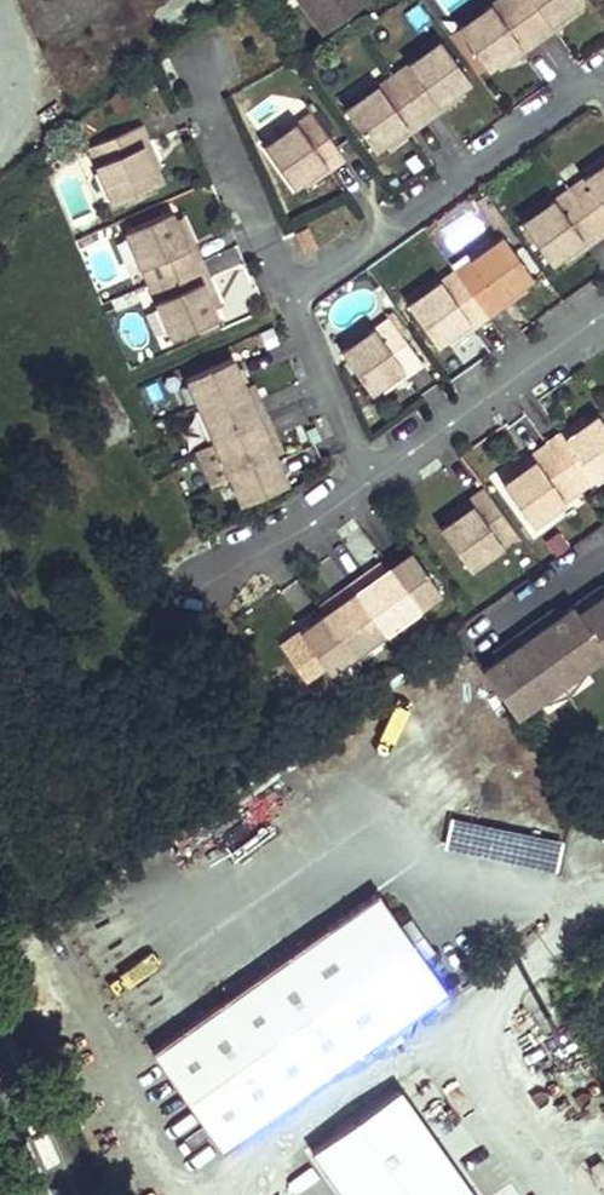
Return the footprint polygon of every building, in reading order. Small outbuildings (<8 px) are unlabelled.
[(309,10),(323,0),(301,0),(309,10)] [(510,0),(457,0),(445,9),(472,48),(482,42),(505,26),(509,32),(525,21),(510,0)] [(525,21),(541,10),(537,4),(542,0),(510,0),(525,21)] [(537,4),(541,10),(555,0),(542,0),(537,4)] [(453,62),(425,22),(392,45),(398,54),(383,65),(409,101),(425,90),(421,84),(443,69),(453,62)] [(509,32),(505,26),(482,42),(487,48),(509,32)] [(398,54),(392,45),(377,56),(383,65),(398,54)] [(383,65),(377,56),(362,66),(368,75),(383,65)] [(409,101),(383,65),(368,75),(362,66),(328,89),(356,129),(367,122),(389,106),(393,112),(409,101)] [(447,75),(443,69),(421,84),(425,90),(447,75)] [(304,98),(298,89),(283,100),(289,109),(304,98)] [(331,134),(304,98),(289,109),(283,100),(250,124),(279,164),(287,157),(310,140),(314,146),(331,134)] [(134,120),(126,101),(85,119),(93,136),(83,140),(99,178),(143,158),(139,148),(128,122),(134,120)] [(393,112),(389,106),(367,122),(371,128),(393,112)] [(93,136),(85,119),(75,123),(83,140),(93,136)] [(146,145),(134,120),(128,122),(139,148),(146,145)] [(314,146),(310,140),(287,157),(292,163),(314,146)] [(603,144),(570,167),(577,176),(562,186),(587,223),(603,212),(599,206),(603,203),(603,144)] [(577,176),(570,167),(556,177),(562,186),(577,176)] [(562,186),(556,177),(541,188),(547,197),(562,186)] [(587,223),(562,186),(547,197),(541,188),(507,211),(535,251),(545,244),(567,228),(571,234),(587,223)] [(138,241),(146,258),(186,240),(179,222),(172,225),(161,200),(156,189),(112,209),(128,246),(138,241)] [(179,222),(168,197),(161,200),(172,225),(179,222)] [(508,269),(519,262),(491,223),(457,246),(464,255),(449,265),(474,302),(490,291),(486,285),(508,269)] [(318,247),(308,226),(296,232),(305,252),(318,247)] [(571,234),(567,228),(545,244),(549,250),(571,234)] [(153,275),(143,279),(159,316),(203,297),(198,286),(188,261),(194,258),(186,240),(146,258),(153,275)] [(146,258),(138,241),(128,246),(135,262),(146,258)] [(449,265),(464,255),(457,246),(443,256),(449,265)] [(434,276),(449,265),(443,256),(428,267),(434,276)] [(153,275),(146,258),(135,262),(143,279),(153,275)] [(205,283),(194,258),(188,261),(198,286),(205,283)] [(474,302),(449,265),(434,276),(428,267),(395,289),(423,329),(432,323),(454,307),(458,313),(474,302)] [(513,275),(508,269),(486,285),(490,291),(513,275)] [(384,311),(377,302),(362,313),(369,321),(384,311)] [(458,313),(454,307),(432,323),(436,329),(458,313)] [(410,347),(384,311),(369,321),(362,313),(329,336),(357,376),(367,368),(390,353),(394,359),(410,347)] [(218,341),(212,343),(222,367),(228,365),(218,341)] [(212,343),(172,361),(183,387),(229,367),(228,365),(222,367),(212,343)] [(394,359),(390,353),(367,368),(372,374),(394,359)] [(183,387),(199,428),(246,408),(238,389),(229,367),(183,387)] [(246,386),(238,389),(246,408),(253,405),(246,386)] [(253,405),(246,408),(253,426),(261,423),(253,405)] [(246,408),(199,428),(214,464),(261,445),(253,426),(246,408)] [(577,419),(567,426),(545,441),(540,435),(525,446),(550,483),(565,473),(571,482),(603,459),(603,457),(577,419)] [(563,420),(540,435),(545,441),(567,426),(563,420)] [(265,472),(255,448),(261,446),(261,445),(214,464),(225,489),(265,472)] [(271,470),(261,446),(255,448),(265,472),(271,470)] [(550,483),(525,446),(509,458),(513,463),(491,479),(481,486),(508,526),(542,502),(535,494),(550,483)] [(513,463),(509,458),(486,473),(491,479),(513,463)] [(571,482),(565,473),(550,483),(557,492),(571,482)] [(557,492),(550,483),(535,494),(542,502),(557,492)] [(487,528),(462,491),(445,502),(449,508),(427,524),(417,531),(445,571),(478,547),(472,538),(487,528)] [(449,508),(445,502),(423,518),(427,524),(449,508)] [(493,537),(487,528),(472,538),(478,547),(493,537)] [(392,557),(389,552),(367,567),(371,572),(392,557)] [(418,593),(392,557),(371,572),(396,608),(418,593)] [(362,571),(357,564),(344,573),(349,580),(362,571)] [(396,608),(371,572),(367,567),(362,571),(349,580),(344,573),(330,583),(363,631),(396,608)] [(363,631),(330,583),(311,596),(316,603),(303,611),(299,615),(328,655),(363,631)] [(552,617),(584,663),(589,670),(603,660),(603,596),(602,593),(587,603),(582,596),(552,617)] [(316,603),(311,596),(299,604),(303,611),(316,603)] [(302,621),(298,615),(277,630),(281,636),(302,621)] [(328,655),(299,615),(298,615),(302,621),(281,636),(305,671),(328,655)] [(533,621),(503,642),(539,694),(584,663),(552,617),(538,628),(533,621)] [(477,670),(464,679),(495,726),(539,694),(503,642),(472,663),(477,670)] [(398,924),(376,893),(151,1053),(220,1151),(446,992),(422,958),(398,924)] [(409,917),(398,924),(422,958),(433,951),(409,917)]
